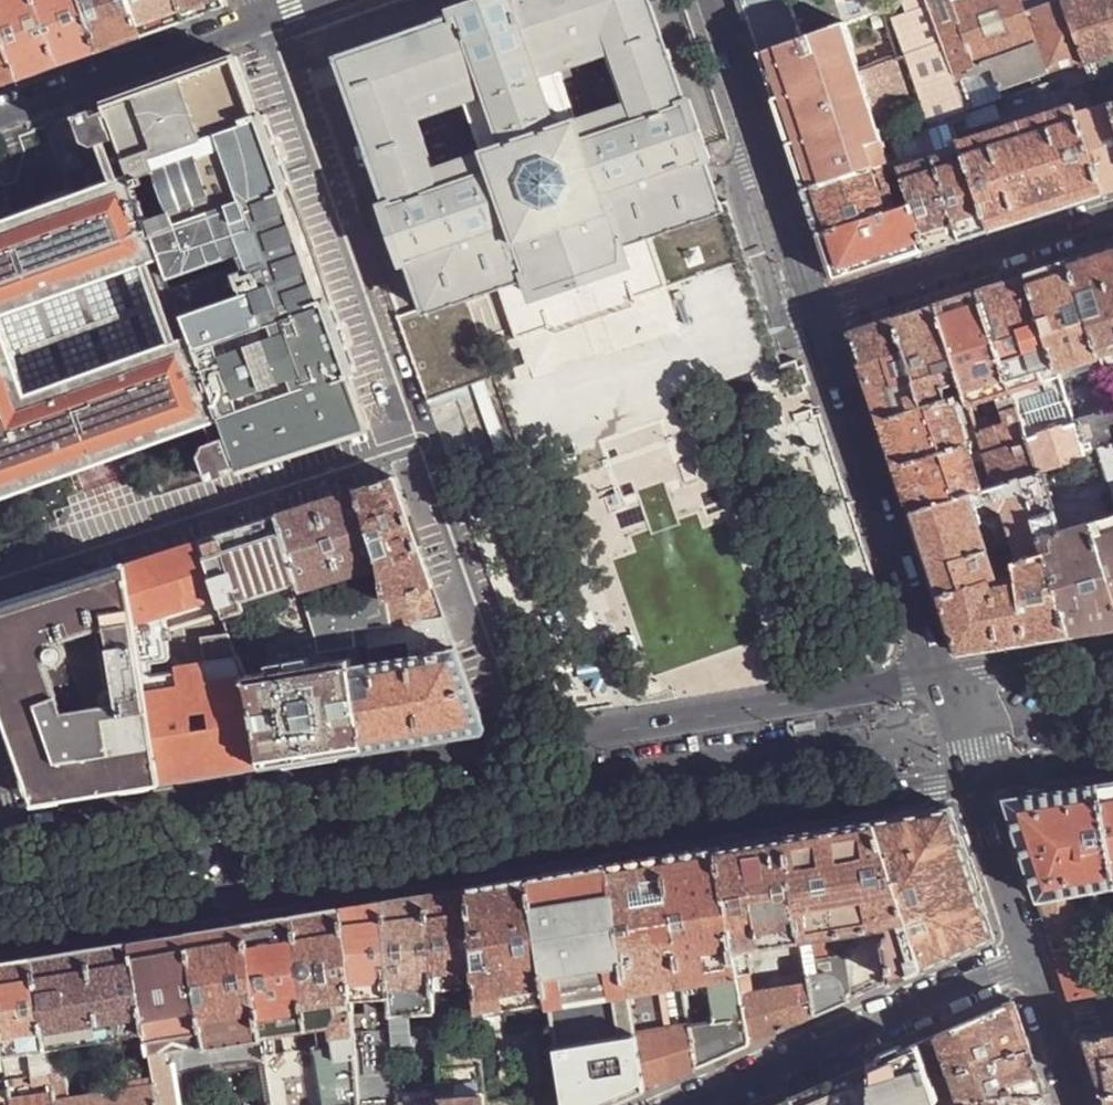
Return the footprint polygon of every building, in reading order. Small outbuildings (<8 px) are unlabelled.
[(16,78),(28,73),(82,54),(98,48),(80,0),(0,0),(0,33),(16,78)] [(98,48),(123,39),(141,33),(128,0),(80,0),(98,48)] [(183,18),(177,0),(128,0),(141,33),(165,24),(183,18)] [(224,0),(177,0),(183,18),(210,8),(225,3),(224,0)] [(339,58),(389,203),(410,261),(426,311),(497,286),(530,274),(525,258),(568,243),(611,229),(616,246),(653,233),(721,210),(704,161),(684,102),(650,0),(509,0),(456,18),(439,24),(339,58)] [(456,18),(509,0),(486,0),(453,11),(454,13),(456,18)] [(759,54),(803,38),(789,0),(741,0),(745,14),(759,54)] [(864,4),(853,9),(845,9),(837,11),(842,25),(843,24),(883,10),(879,0),(870,0),(864,4)] [(883,10),(897,55),(922,132),(925,130),(934,158),(962,150),(959,142),(955,129),(952,121),(967,117),(965,114),(925,0),(879,0),(883,10)] [(965,114),(1007,99),(1003,86),(1083,58),(1063,0),(925,0),(965,114)] [(1083,58),(1085,64),(1112,56),(1112,0),(1063,0),(1083,58)] [(439,24),(456,18),(454,13),(437,19),(439,24)] [(767,81),(774,100),(858,69),(843,24),(842,25),(803,38),(759,54),(767,81)] [(16,78),(0,33),(0,83),(16,78)] [(239,56),(108,103),(110,109),(135,179),(157,171),(171,212),(149,219),(170,278),(192,271),(204,307),(183,314),(200,364),(217,358),(232,399),(215,405),(236,464),(238,469),(369,427),(351,376),(349,372),(352,370),(357,369),(268,113),(262,115),(260,116),(258,111),(239,56)] [(1085,64),(1087,70),(1090,79),(1100,76),(1110,103),(1112,102),(1112,56),(1085,64)] [(785,133),(804,189),(880,164),(888,161),(858,69),(774,100),(785,133)] [(1090,79),(1087,70),(1063,79),(1065,87),(1090,79)] [(690,101),(684,102),(704,161),(710,159),(690,101)] [(1112,190),(1112,113),(1110,103),(1077,114),(1104,193),(1112,190)] [(1077,114),(1074,105),(959,142),(962,150),(989,230),(1052,210),(1104,193),(1077,114)] [(78,114),(86,139),(98,145),(106,142),(119,178),(73,195),(16,216),(4,220),(0,211),(0,496),(62,474),(105,459),(208,423),(214,440),(206,443),(200,454),(208,479),(226,473),(224,468),(236,464),(215,405),(200,364),(183,314),(170,278),(149,219),(135,179),(110,109),(98,114),(95,108),(78,114)] [(969,125),(967,117),(952,121),(955,129),(969,125)] [(989,230),(962,150),(934,158),(961,239),(989,230)] [(961,239),(934,158),(899,169),(901,175),(911,204),(927,250),(961,239)] [(886,180),(901,175),(899,169),(895,159),(888,161),(880,164),(886,180)] [(813,215),(819,234),(896,209),(886,180),(880,164),(804,189),(813,215)] [(404,263),(410,261),(389,203),(384,205),(404,263)] [(827,260),(834,279),(927,250),(911,204),(896,209),(819,234),(827,260)] [(1101,356),(1112,353),(1112,246),(1071,259),(1101,356)] [(1028,273),(1058,370),(1101,356),(1071,259),(1028,273)] [(1028,273),(980,289),(1013,391),(1060,375),(1058,370),(1028,273)] [(980,289),(938,302),(964,383),(966,392),(970,405),(984,400),(996,396),(1013,391),(980,289)] [(938,302),(895,317),(925,405),(949,397),(946,388),(964,383),(938,302)] [(869,325),(852,330),(860,357),(868,382),(875,402),(881,419),(925,405),(895,317),(869,325)] [(1074,420),(1060,375),(1013,391),(1022,419),(1028,438),(1075,423),(1074,420)] [(966,392),(964,383),(946,388),(949,397),(954,396),(966,392)] [(1022,419),(1013,391),(996,396),(1002,413),(1005,424),(1022,419)] [(904,491),(911,511),(970,492),(982,488),(954,396),(949,397),(925,405),(881,419),(889,444),(904,491)] [(996,396),(984,400),(989,417),(975,422),(979,433),(1005,424),(1002,413),(996,396)] [(1074,420),(1075,423),(1085,452),(1098,448),(1112,443),(1112,407),(1074,420)] [(1028,438),(1022,419),(1005,424),(979,433),(995,484),(1019,476),(1038,470),(1028,438)] [(1085,452),(1075,423),(1028,438),(1038,470),(1042,469),(1072,459),(1071,457),(1085,452)] [(1098,448),(1112,498),(1112,443),(1098,448)] [(105,459),(62,474),(65,483),(56,486),(59,495),(68,492),(71,500),(79,497),(83,506),(91,503),(94,512),(103,509),(100,500),(109,497),(106,488),(114,485),(111,476),(120,474),(117,465),(108,468),(105,459)] [(1062,529),(1042,469),(1038,470),(1019,476),(1044,552),(1071,634),(1112,627),(1112,513),(1062,529)] [(982,488),(970,492),(974,506),(988,502),(1003,510),(1020,560),(1044,552),(1019,476),(995,484),(982,488)] [(433,586),(394,478),(356,490),(379,567),(382,581),(385,600),(433,586)] [(356,490),(277,515),(299,582),(302,590),(301,590),(305,604),(382,581),(379,567),(356,490)] [(935,585),(939,595),(991,578),(997,576),(974,506),(970,492),(911,511),(918,532),(927,560),(935,585)] [(277,515),(199,540),(219,598),(223,611),(225,616),(247,609),(246,606),(244,598),(299,582),(277,515)] [(162,782),(263,765),(249,688),(245,675),(238,656),(205,660),(177,666),(177,669),(154,672),(152,662),(170,659),(172,655),(168,628),(165,615),(202,603),(219,598),(199,540),(126,564),(162,782)] [(1071,634),(1044,552),(1020,560),(1014,562),(1017,582),(992,587),(991,578),(939,595),(958,653),(1071,634)] [(0,604),(0,702),(35,803),(162,782),(126,564),(0,604)] [(385,600),(382,581),(305,604),(314,629),(317,640),(319,650),(354,645),(352,631),(365,629),(389,625),(385,600)] [(244,598),(246,606),(254,603),(264,640),(314,629),(305,604),(301,590),(302,590),(299,582),(244,598)] [(433,586),(385,600),(389,625),(390,626),(415,622),(421,655),(456,649),(453,642),(433,586)] [(165,615),(168,628),(205,617),(202,606),(202,603),(165,615)] [(208,604),(202,606),(205,617),(211,615),(208,604)] [(317,640),(314,629),(264,640),(267,650),(317,640)] [(365,629),(352,631),(354,645),(355,646),(367,645),(365,629)] [(202,637),(205,660),(238,656),(235,646),(231,633),(202,637)] [(421,655),(351,666),(365,749),(483,730),(484,727),(456,649),(421,655)] [(349,656),(245,675),(249,688),(263,765),(317,757),(365,749),(351,666),(349,656)] [(1099,784),(1112,863),(1112,781),(1099,784)] [(1006,798),(1024,853),(1034,884),(1039,900),(1072,894),(1112,887),(1112,863),(1099,784),(1006,798)] [(950,808),(873,821),(923,968),(993,937),(984,908),(971,868),(966,855),(957,828),(950,808)] [(873,821),(785,835),(804,938),(825,935),(884,925),(890,959),(890,965),(893,981),(923,968),(873,821)] [(749,841),(717,846),(735,950),(749,947),(804,938),(785,835),(749,841)] [(717,846),(662,855),(684,983),(708,980),(739,975),(739,973),(735,950),(717,846)] [(662,855),(608,864),(631,992),(684,983),(662,855)] [(571,870),(529,877),(550,1000),(551,1005),(631,992),(608,864),(571,870)] [(529,877),(470,886),(478,985),(479,1001),(480,1011),(550,1000),(529,877)] [(470,886),(427,893),(435,988),(462,986),(478,985),(470,886)] [(427,893),(383,900),(391,995),(392,1009),(393,1011),(411,1011),(436,1009),(435,988),(427,893)] [(1048,928),(1056,949),(1090,943),(1084,909),(1075,910),(1072,894),(1039,900),(1048,928)] [(383,900),(341,907),(348,944),(351,998),(368,997),(376,996),(391,995),(383,900)] [(341,907),(245,923),(264,1035),(275,1034),(319,1027),(334,1025),(338,1043),(355,1041),(352,1013),(351,998),(348,944),(341,907)] [(245,923),(132,941),(148,1030),(151,1050),(167,1047),(206,1042),(206,1046),(223,1044),(265,1038),(264,1035),(245,923)] [(827,948),(825,935),(804,938),(805,948),(807,962),(832,957),(830,948),(827,948)] [(749,947),(750,957),(805,948),(804,938),(749,947)] [(132,941),(33,957),(48,1047),(64,1044),(148,1030),(132,941)] [(1072,999),(1101,994),(1096,970),(1095,965),(1090,943),(1056,949),(1065,977),(1072,999)] [(749,947),(735,950),(739,973),(753,970),(750,957),(749,947)] [(832,957),(807,962),(811,982),(816,1015),(833,1007),(853,999),(853,995),(847,958),(845,955),(832,957)] [(0,963),(0,1027),(4,1054),(30,1050),(48,1047),(33,957),(0,963)] [(887,966),(881,967),(885,981),(883,982),(884,985),(893,981),(890,965),(887,966)] [(1104,968),(1096,970),(1101,994),(1112,992),(1112,967),(1104,968)] [(739,975),(708,980),(709,989),(715,1022),(746,1016),(742,993),(739,975)] [(684,983),(686,993),(709,989),(708,980),(684,983)] [(811,982),(742,993),(746,1016),(751,1043),(786,1028),(816,1015),(811,982)] [(684,983),(631,992),(637,1034),(692,1025),(686,993),(684,983)] [(478,985),(462,986),(464,1001),(479,1001),(478,985)] [(631,992),(551,1005),(558,1047),(637,1034),(631,992)] [(376,996),(368,997),(369,1011),(352,1013),(355,1041),(360,1104),(399,1100),(398,1083),(395,1042),(393,1011),(392,1009),(378,1010),(376,996)] [(1023,1026),(1014,1000),(1013,999),(1011,1000),(936,1033),(949,1072),(1029,1047),(1023,1026)] [(411,1011),(393,1011),(395,1042),(413,1041),(413,1038),(411,1024),(411,1011)] [(715,1022),(692,1025),(699,1066),(728,1053),(751,1043),(746,1016),(715,1022)] [(431,1023),(411,1024),(413,1038),(431,1037),(431,1023)] [(360,1104),(355,1041),(338,1043),(334,1025),(319,1027),(322,1045),(278,1052),(275,1034),(264,1035),(265,1038),(268,1058),(275,1104),(360,1104)] [(692,1025),(637,1034),(647,1089),(678,1075),(699,1066),(692,1025)] [(1103,1094),(1112,1093),(1112,1031),(1084,1036),(1095,1069),(1103,1094)] [(558,1047),(565,1091),(567,1104),(611,1104),(647,1089),(637,1034),(558,1047)] [(870,1062),(869,1104),(923,1104),(942,1097),(935,1098),(916,1042),(870,1062)] [(64,1044),(48,1047),(55,1088),(57,1100),(73,1098),(64,1044)] [(223,1044),(206,1046),(209,1062),(209,1067),(227,1064),(223,1044)] [(439,1048),(441,1082),(443,1101),(443,1104),(487,1104),(486,1101),(483,1045),(439,1048)] [(48,1047),(30,1050),(45,1090),(55,1088),(48,1047)] [(151,1050),(157,1084),(160,1104),(182,1104),(176,1066),(175,1059),(169,1058),(167,1047),(151,1050)] [(1029,1047),(949,1072),(957,1097),(967,1096),(1044,1092),(1037,1070),(1029,1047)] [(268,1058),(250,1061),(253,1076),(258,1075),(262,1104),(275,1104),(268,1058)] [(792,1096),(795,1104),(869,1104),(870,1062),(835,1077),(792,1096)] [(443,1101),(441,1082),(398,1083),(399,1100),(400,1103),(443,1101)] [(57,1100),(58,1104),(160,1104),(157,1084),(73,1098),(57,1100)] [(12,1096),(10,1086),(9,1086),(0,1088),(0,1104),(13,1104),(12,1096)] [(12,1096),(13,1104),(58,1104),(57,1100),(55,1088),(45,1090),(12,1096)] [(486,1101),(487,1104),(567,1104),(565,1091),(486,1101)] [(967,1096),(969,1104),(1048,1104),(1046,1098),(1044,1092),(967,1096)] [(1103,1094),(1107,1104),(1112,1104),(1112,1093),(1103,1094)] [(792,1096),(772,1104),(795,1104),(792,1096)]
